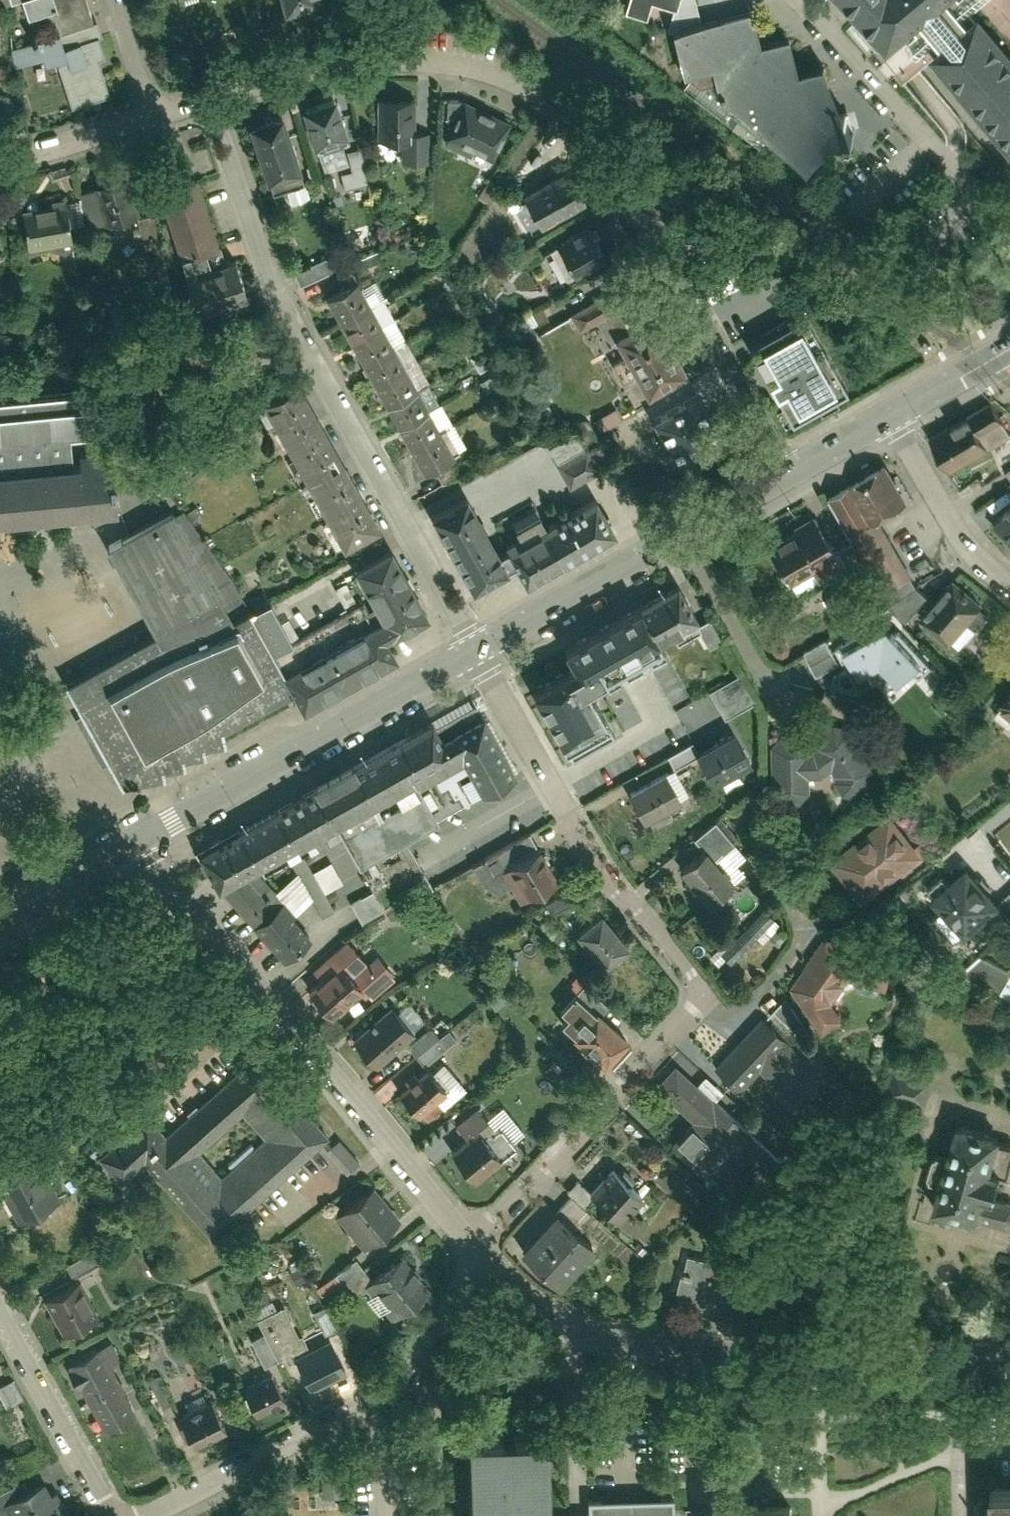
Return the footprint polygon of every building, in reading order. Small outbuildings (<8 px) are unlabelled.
[(61,29),(94,19),(89,0),(23,0),(29,19),(49,12),(55,31),(61,29)] [(285,12),(319,3),(319,0),(282,0),(285,12)] [(637,9),(656,14),(661,0),(640,0),(637,9)] [(799,161),(811,146),(823,137),(838,128),(857,122),(847,106),(837,88),(829,63),(803,67),(794,33),(769,38),(761,8),(714,19),(708,0),(664,0),(684,6),(686,19),(675,22),(688,69),(710,66),(717,91),(799,161)] [(881,42),(914,16),(938,45),(928,54),(1009,144),(1009,48),(981,13),(965,26),(944,0),(843,0),(881,42)] [(57,56),(74,102),(109,90),(97,54),(105,51),(99,35),(67,46),(61,29),(55,31),(12,46),(20,69),(57,56)] [(424,95),(378,98),(380,144),(402,143),(404,165),(427,164),(424,95)] [(347,136),(334,96),(297,108),(310,148),(347,136)] [(515,119),(469,99),(450,144),(496,164),(515,119)] [(278,116),(245,126),(266,195),(299,185),(278,116)] [(579,204),(565,175),(527,194),(541,222),(579,204)] [(137,212),(127,178),(81,192),(92,225),(107,220),(108,223),(114,226),(120,225),(122,217),(137,212)] [(222,255),(199,178),(160,189),(196,312),(252,296),(238,250),(222,255)] [(45,241),(71,236),(66,200),(49,203),(50,208),(23,212),(29,253),(46,247),(45,241)] [(602,251),(587,226),(558,243),(573,268),(602,251)] [(298,284),(330,271),(324,256),(292,270),(298,284)] [(623,277),(565,311),(577,330),(634,297),(623,277)] [(370,304),(358,282),(328,298),(340,320),(370,304)] [(604,323),(646,395),(685,372),(644,300),(604,323)] [(381,325),(370,304),(340,320),(352,341),(381,325)] [(852,388),(807,309),(752,340),(797,419),(852,388)] [(393,347),(381,325),(352,341),(363,363),(393,347)] [(405,368),(393,347),(363,363),(375,384),(405,368)] [(417,390),(405,368),(375,384),(387,406),(417,390)] [(345,546),(377,528),(297,384),(265,402),(345,546)] [(110,501),(105,448),(70,452),(68,433),(78,432),(74,390),(0,397),(0,512),(110,501)] [(428,412),(417,390),(387,406),(398,428),(428,412)] [(682,468),(726,444),(698,395),(655,419),(682,468)] [(999,405),(967,423),(969,427),(936,445),(951,473),(991,450),(987,443),(1009,431),(1009,425),(999,405)] [(440,433),(428,412),(398,428),(410,449),(440,433)] [(452,455),(440,433),(410,449),(422,471),(452,455)] [(547,446),(566,486),(594,472),(574,433),(547,446)] [(898,505),(877,470),(827,501),(864,562),(886,549),(870,522),(898,505)] [(493,554),(462,497),(426,516),(467,593),(511,569),(501,550),(493,554)] [(511,569),(519,584),(609,535),(591,502),(501,550),(511,569)] [(157,631),(230,594),(178,506),(111,545),(157,631)] [(1009,536),(1009,515),(1000,527),(1009,536)] [(834,552),(818,525),(770,553),(786,580),(834,552)] [(348,571),(365,602),(386,641),(425,619),(387,550),(348,571)] [(925,618),(946,638),(973,610),(952,589),(925,618)] [(274,603),(245,617),(230,594),(157,631),(67,677),(123,779),(156,774),(156,761),(177,761),(178,749),(198,749),(198,738),(222,737),(222,725),(292,687),(276,658),(297,647),(274,603)] [(704,625),(690,599),(572,664),(581,680),(541,702),(569,753),(602,735),(584,701),(669,655),(694,641),(690,633),(704,625)] [(297,647),(276,658),(292,687),(294,705),(392,651),(386,641),(365,602),(297,647)] [(862,644),(897,686),(925,662),(890,620),(862,644)] [(719,727),(716,721),(753,703),(739,675),(678,704),(694,739),(719,727)] [(998,702),(1009,713),(1009,690),(998,702)] [(477,698),(310,790),(334,833),(352,865),(408,835),(519,773),(477,698)] [(802,746),(773,747),(774,796),(804,795),(803,783),(823,782),(834,775),(849,801),(875,785),(843,732),(818,748),(803,756),(802,746)] [(713,781),(749,761),(734,734),(699,753),(713,781)] [(680,798),(665,773),(629,794),(644,819),(680,798)] [(334,833),(310,790),(187,858),(211,901),(219,896),(262,873),(334,833)] [(894,818),(835,862),(866,904),(925,860),(894,818)] [(527,853),(501,868),(520,901),(546,887),(527,853)] [(679,873),(704,905),(728,885),(703,854),(679,873)] [(966,931),(998,903),(967,868),(950,882),(943,874),(927,887),(966,931)] [(262,873),(219,896),(283,963),(317,931),(262,873)] [(358,917),(377,907),(368,890),(348,900),(358,917)] [(548,912),(571,901),(566,891),(544,902),(548,912)] [(764,910),(717,954),(732,970),(779,925),(764,910)] [(599,913),(572,933),(599,970),(626,950),(599,913)] [(821,946),(789,985),(815,1025),(861,973),(821,946)] [(976,951),(964,975),(1009,997),(1009,967),(976,951)] [(340,964),(305,992),(326,1017),(361,990),(340,964)] [(556,1024),(602,1067),(628,1039),(594,1008),(590,1012),(570,994),(556,1009),(563,1016),(556,1024)] [(409,1033),(389,1007),(348,1039),(368,1064),(409,1033)] [(823,1073),(764,1016),(716,1067),(741,1091),(763,1069),(797,1101),(823,1073)] [(421,1065),(456,1039),(447,1028),(436,1036),(428,1026),(405,1043),(421,1065)] [(330,1139),(260,1059),(178,1130),(168,1119),(137,1145),(218,1237),(330,1139)] [(890,1068),(885,1096),(925,1103),(930,1075),(890,1068)] [(425,1069),(396,1093),(415,1115),(444,1091),(425,1069)] [(702,1175),(746,1126),(685,1071),(664,1094),(694,1121),(671,1146),(702,1175)] [(471,1125),(439,1152),(465,1181),(496,1155),(471,1125)] [(995,1142),(952,1127),(942,1157),(932,1153),(923,1180),(936,1184),(928,1208),(967,1221),(977,1191),(992,1196),(999,1175),(986,1170),(995,1142)] [(324,1149),(346,1172),(359,1160),(337,1137),(324,1149)] [(640,1193),(620,1171),(594,1193),(614,1216),(640,1193)] [(5,1186),(21,1216),(40,1206),(25,1176),(5,1186)] [(392,1222),(366,1193),(342,1214),(367,1243),(392,1222)] [(585,1243),(555,1214),(519,1251),(549,1280),(585,1243)] [(90,1251),(64,1264),(70,1276),(96,1263),(90,1251)] [(354,1257),(333,1271),(342,1284),(362,1270),(354,1257)] [(685,1257),(679,1299),(729,1307),(736,1264),(685,1257)] [(369,1279),(401,1317),(427,1296),(395,1258),(369,1279)] [(69,1282),(43,1297),(66,1339),(92,1324),(69,1282)] [(345,1370),(330,1341),(311,1351),(302,1334),(298,1336),(284,1307),(259,1319),(279,1359),(288,1354),(292,1362),(299,1359),(312,1386),(345,1370)] [(98,1347),(65,1364),(100,1432),(133,1415),(98,1347)] [(286,1399),(276,1375),(245,1389),(256,1413),(286,1399)] [(0,1384),(0,1394),(4,1403),(19,1398),(11,1379),(0,1384)] [(223,1427),(209,1401),(176,1419),(190,1445),(223,1427)] [(544,1435),(467,1436),(469,1515),(546,1515),(544,1435)] [(344,1495),(343,1468),(320,1469),(321,1496),(344,1495)] [(984,1480),(984,1515),(1009,1515),(1009,1480),(984,1480)] [(16,1515),(57,1515),(37,1481),(6,1499),(16,1515)]
